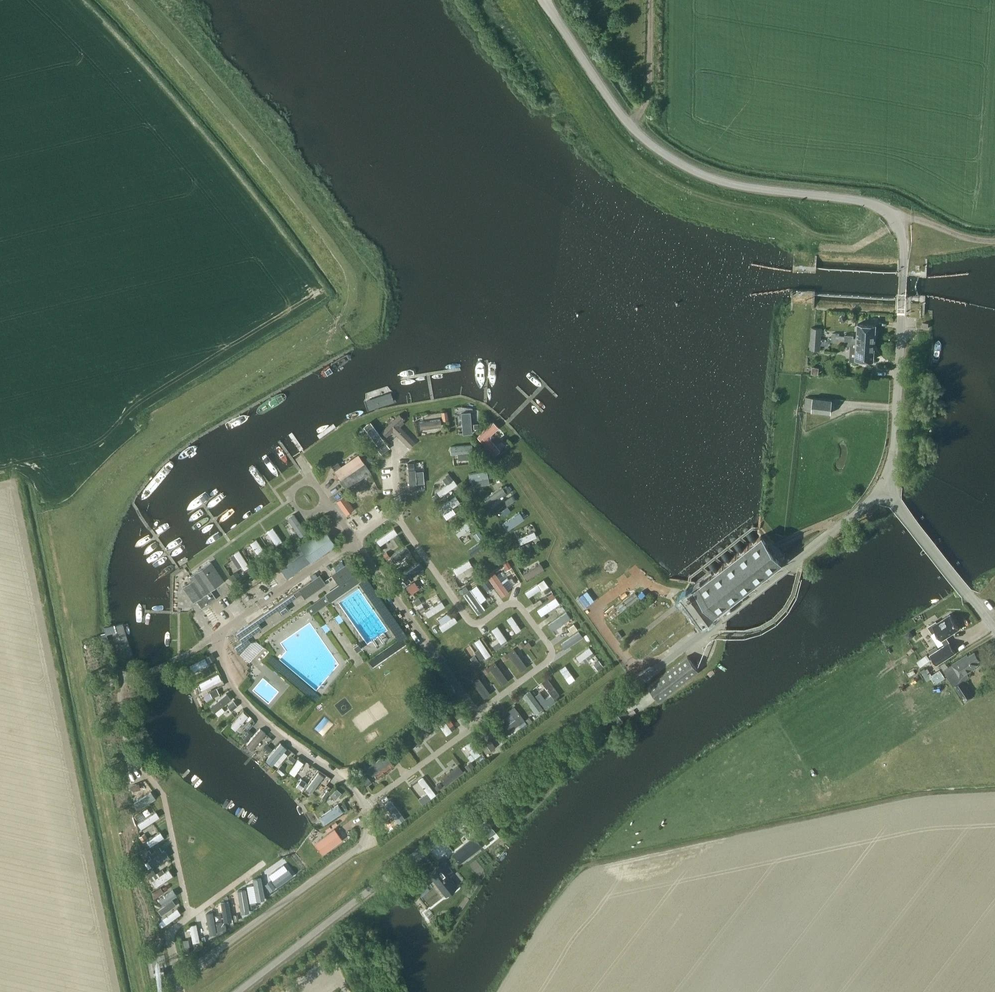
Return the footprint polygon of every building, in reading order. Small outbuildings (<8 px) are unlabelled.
[(844,340),(875,342),(876,325),(858,324),(857,338),(853,338),(853,335),(845,335),(845,336),(839,336),(839,334),(832,333),(831,341),(844,342),(844,340)] [(811,327),(810,342),(821,343),(821,328),(811,327)] [(874,360),(875,342),(844,340),(844,342),(844,345),(850,345),(849,358),(874,360)] [(820,350),(821,343),(810,342),(810,350),(820,350)] [(832,400),(813,398),(806,397),(805,410),(812,411),(831,413),(832,400)] [(399,414),(381,431),(387,437),(393,431),(409,448),(415,442),(398,425),(404,419),(399,414)] [(419,422),(420,429),(441,426),(440,419),(419,422)] [(379,446),(386,441),(371,420),(364,424),(379,446)] [(494,456),(500,450),(488,437),(499,428),(493,422),(477,436),(494,456)] [(358,454),(341,466),(338,461),(331,466),(335,471),(347,488),(370,472),(358,454)] [(418,491),(418,478),(422,478),(422,469),(415,470),(414,462),(408,462),(409,491),(418,491)] [(470,473),(472,486),(497,481),(494,468),(470,473)] [(450,472),(443,477),(447,483),(438,491),(442,496),(458,484),(450,472)] [(506,483),(486,499),(490,505),(511,489),(506,483)] [(432,496),(436,503),(441,499),(437,493),(432,496)] [(336,501),(346,515),(354,509),(344,495),(336,501)] [(511,495),(503,501),(507,506),(515,500),(511,495)] [(507,530),(525,517),(520,510),(502,523),(507,530)] [(293,538),(304,533),(296,514),(285,519),(293,538)] [(299,543),(311,561),(336,545),(335,544),(339,541),(336,537),(332,539),(324,527),(299,543)] [(518,537),(521,543),(538,536),(535,530),(518,537)] [(702,624),(783,561),(762,535),(682,597),(692,611),(689,613),(696,623),(699,620),(702,624)] [(257,538),(250,542),(260,556),(254,560),(259,567),(271,558),(257,538)] [(278,551),(284,547),(281,542),(275,546),(278,551)] [(299,543),(275,560),(286,577),(311,561),(299,543)] [(485,544),(471,552),(474,557),(488,549),(485,544)] [(241,572),(251,565),(239,549),(230,555),(241,572)] [(470,559),(454,568),(458,574),(474,565),(470,559)] [(190,576),(193,580),(183,587),(194,602),(197,600),(202,607),(216,597),(211,590),(224,581),(211,562),(190,576)] [(338,584),(356,572),(349,562),(332,574),(338,584)] [(421,562),(401,574),(405,580),(425,569),(421,562)] [(541,562),(523,571),(526,578),(545,569),(541,562)] [(235,582),(241,578),(237,571),(230,576),(235,582)] [(480,580),(491,599),(497,596),(490,584),(498,579),(495,572),(480,580)] [(305,598),(326,584),(320,574),(236,633),(241,641),(234,647),(239,654),(250,642),(247,638),(262,628),(259,623),(278,609),(282,614),(289,609),(286,604),(301,593),(305,598)] [(462,584),(473,580),(471,576),(460,580),(462,584)] [(543,579),(537,583),(542,590),(548,586),(543,579)] [(414,582),(406,587),(411,594),(419,589),(414,582)] [(554,603),(558,599),(554,593),(549,596),(554,603)] [(325,605),(330,601),(326,595),(320,598),(325,605)] [(549,598),(537,607),(541,613),(554,604),(549,598)] [(442,600),(425,610),(429,616),(446,606),(442,600)] [(311,614),(317,611),(312,604),(307,608),(311,614)] [(949,641),(947,637),(959,628),(949,613),(937,622),(936,620),(928,626),(932,633),(936,630),(945,644),(930,654),(937,664),(955,652),(948,641),(949,641)] [(501,643),(508,639),(498,624),(492,628),(501,643)] [(574,624),(568,628),(571,633),(577,630),(574,624)] [(480,636),(475,640),(479,647),(475,650),(481,660),(492,653),(480,636)] [(369,660),(374,668),(408,646),(403,639),(369,660)] [(581,661),(594,651),(590,646),(577,656),(581,661)] [(969,676),(967,673),(976,667),(975,666),(979,663),(978,661),(979,660),(974,652),(968,656),(967,654),(943,669),(953,686),(955,685),(965,701),(973,696),(963,680),(969,676)] [(212,653),(206,656),(209,662),(215,658),(212,653)] [(470,658),(474,664),(480,660),(476,655),(470,658)] [(272,656),(269,662),(276,665),(279,659),(272,656)] [(699,670),(688,656),(648,686),(659,700),(699,670)] [(193,672),(209,663),(206,657),(189,665),(193,672)] [(599,660),(593,664),(598,670),(603,665),(599,660)] [(930,674),(936,683),(946,676),(941,667),(930,674)] [(199,681),(202,688),(223,680),(220,673),(199,681)] [(549,677),(532,689),(546,708),(562,696),(549,677)] [(217,687),(211,690),(214,696),(220,694),(217,687)] [(533,689),(526,692),(532,703),(538,700),(533,689)] [(217,715),(226,710),(222,704),(232,698),(228,693),(210,704),(217,715)] [(233,701),(228,705),(232,711),(237,706),(233,701)] [(515,704),(509,708),(516,718),(503,727),(508,734),(526,721),(515,704)] [(445,734),(457,729),(447,709),(435,715),(445,734)] [(510,709),(502,712),(505,721),(514,718),(510,709)] [(245,710),(231,724),(236,729),(250,716),(245,710)] [(618,712),(612,718),(617,725),(624,719),(618,712)] [(495,719),(498,724),(503,720),(500,715),(495,719)] [(325,735),(335,724),(327,717),(317,728),(325,735)] [(251,748),(267,733),(261,727),(246,742),(251,748)] [(241,738),(246,742),(254,732),(249,728),(241,738)] [(472,739),(465,744),(475,759),(482,754),(472,739)] [(496,747),(490,739),(480,745),(486,753),(496,747)] [(284,749),(287,746),(281,741),(267,758),(277,766),(288,753),(284,749)] [(261,749),(267,754),(272,748),(266,743),(261,749)] [(392,751),(396,757),(403,752),(399,746),(392,751)] [(373,774),(392,760),(387,753),(368,767),(373,774)] [(290,771),(296,775),(305,762),(300,758),(290,771)] [(317,769),(308,789),(316,792),(324,772),(317,769)] [(371,782),(367,777),(363,781),(367,786),(371,782)] [(301,779),(296,786),(301,789),(306,782),(301,779)] [(139,783),(131,785),(133,791),(141,789),(139,783)] [(153,792),(134,800),(137,807),(156,799),(153,792)] [(423,803),(430,797),(427,793),(422,796),(423,798),(420,800),(423,803)] [(323,822),(344,813),(340,805),(319,814),(323,822)] [(141,811),(134,816),(138,821),(145,817),(141,811)] [(156,824),(146,828),(148,833),(158,829),(156,824)] [(147,840),(151,846),(165,836),(160,830),(147,840)] [(139,836),(142,842),(148,838),(145,833),(139,836)] [(462,847),(469,856),(482,846),(475,837),(462,847)] [(153,854),(149,849),(143,853),(146,859),(153,854)] [(446,896),(458,887),(450,876),(454,873),(445,861),(429,874),(446,896)] [(156,886),(174,875),(169,868),(158,875),(154,868),(148,872),(156,886)] [(292,877),(286,870),(281,873),(278,868),(266,877),(274,889),(292,877)] [(419,892),(428,884),(423,877),(413,885),(419,892)] [(255,881),(258,898),(266,896),(262,879),(255,881)] [(164,892),(160,887),(152,892),(153,899),(164,892)] [(248,888),(240,888),(241,910),(249,909),(248,888)] [(166,902),(178,895),(174,889),(162,896),(166,902)] [(219,921),(232,920),(230,900),(222,901),(223,908),(218,909),(219,921)] [(214,911),(207,912),(209,929),(216,928),(214,911)] [(190,924),(193,942),(200,941),(198,923),(190,924)]
